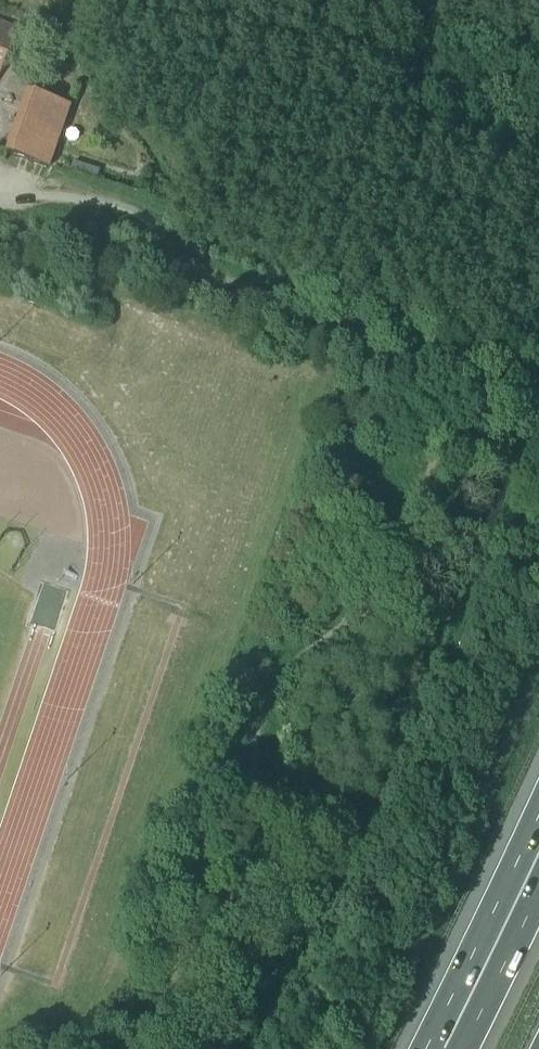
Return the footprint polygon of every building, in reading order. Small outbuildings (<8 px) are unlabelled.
[(19,31),(0,23),(0,72),(19,31)] [(7,155),(47,168),(68,106),(28,92),(7,155)]
